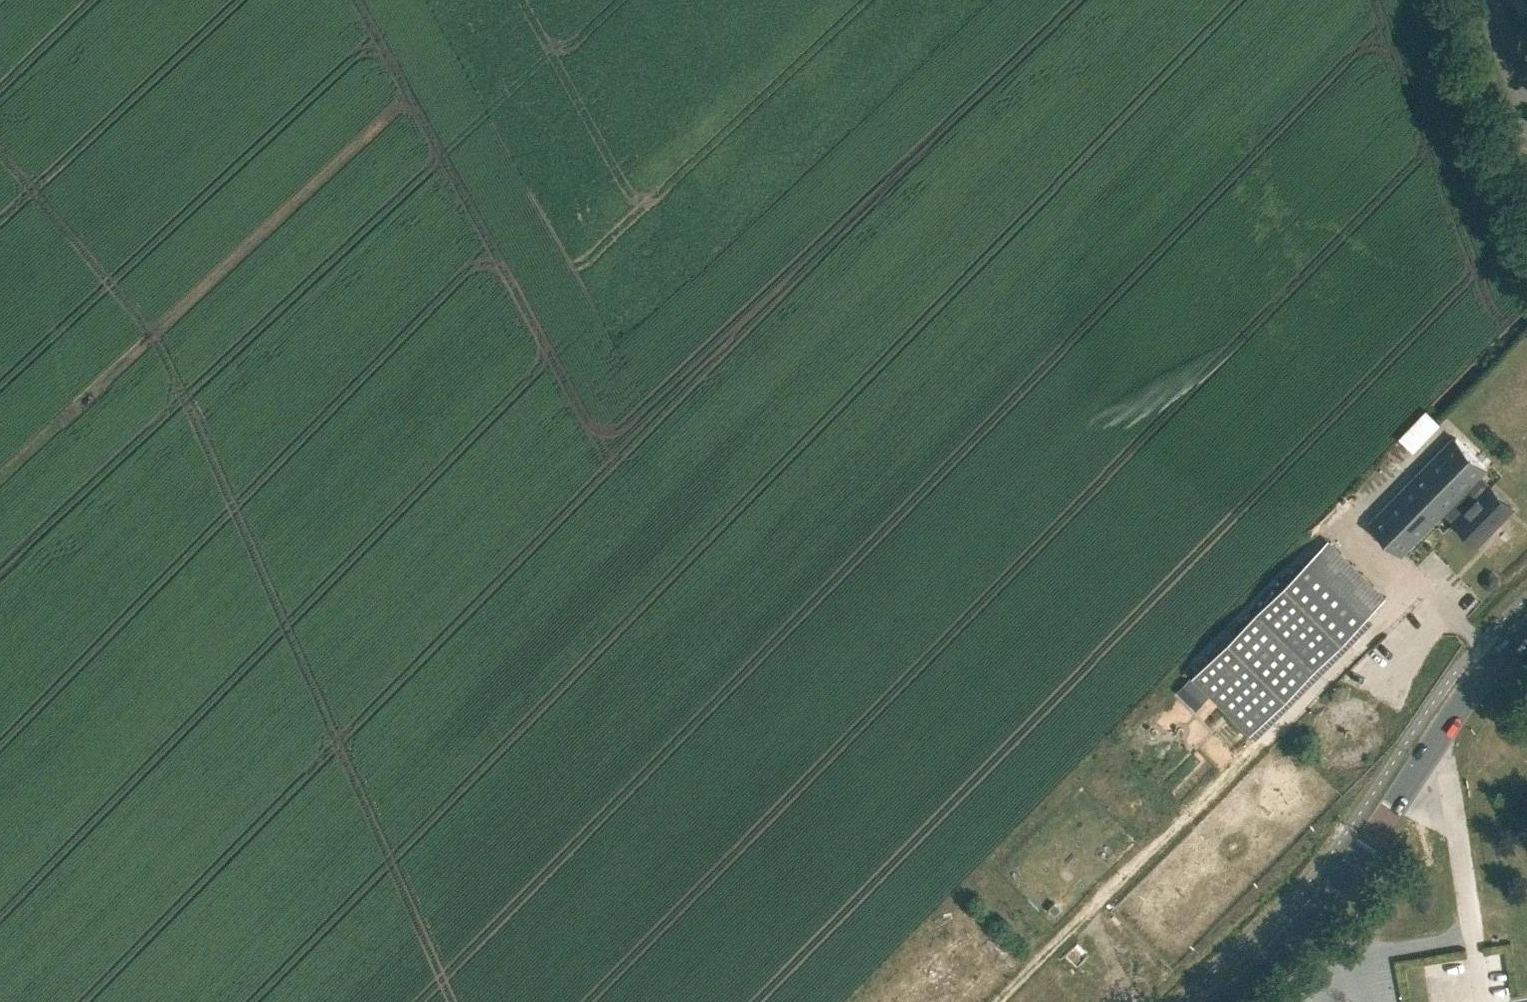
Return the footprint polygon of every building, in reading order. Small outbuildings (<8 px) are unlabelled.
[(1455,433),(1371,519),(1400,548),(1443,504),(1454,515),(1453,516),(1477,539),(1491,525),(1493,525),(1499,519),(1499,517),(1512,503),(1489,480),(1487,481),(1476,470),(1484,462),(1455,433)] [(1324,539),(1193,672),(1251,728),(1381,596),(1324,539)] [(1177,691),(1194,709),(1209,695),(1192,677),(1177,691)]
